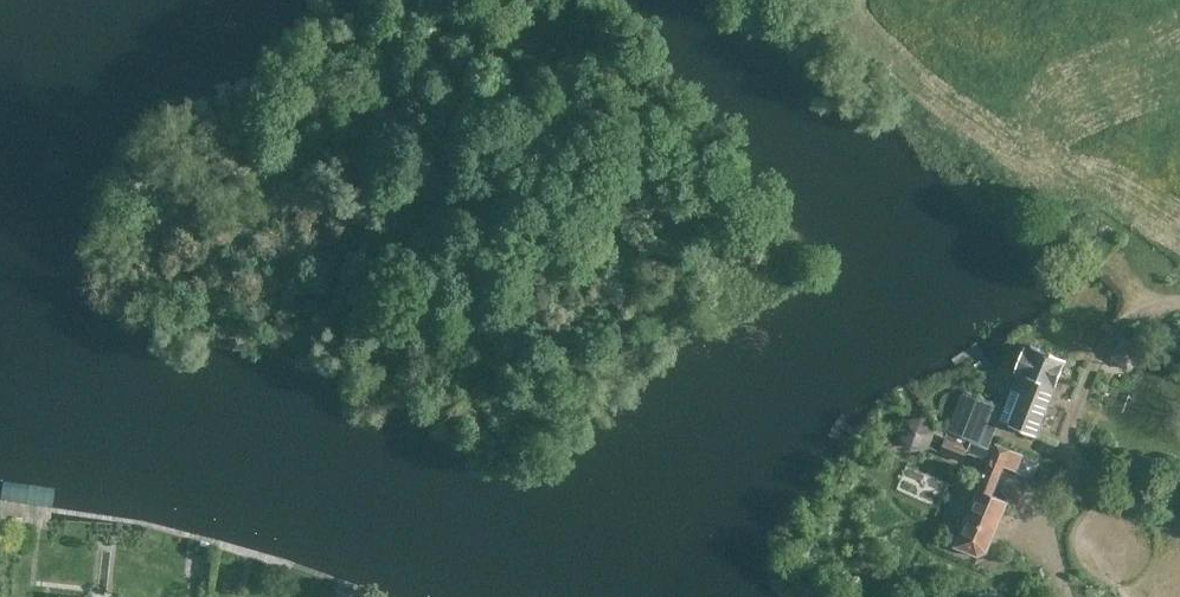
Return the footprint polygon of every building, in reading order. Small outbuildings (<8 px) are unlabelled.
[(400,270),(414,249),(387,230),(373,251),(400,270)] [(1127,339),(1113,356),(1131,371),(1145,354),(1127,339)] [(1034,439),(1065,360),(1030,346),(1005,409),(965,393),(948,433),(936,428),(936,430),(926,418),(908,421),(901,438),(913,452),(932,449),(965,463),(974,442),(989,449),(999,423),(1009,427),(1008,429),(1034,439)] [(1017,473),(1024,455),(997,445),(955,547),(978,556),(987,553),(1008,503),(993,496),(1004,468),(1017,473)] [(1024,455),(1017,472),(1034,479),(1041,462),(1024,455)] [(26,505),(30,485),(3,480),(0,497),(0,500),(26,505)]
